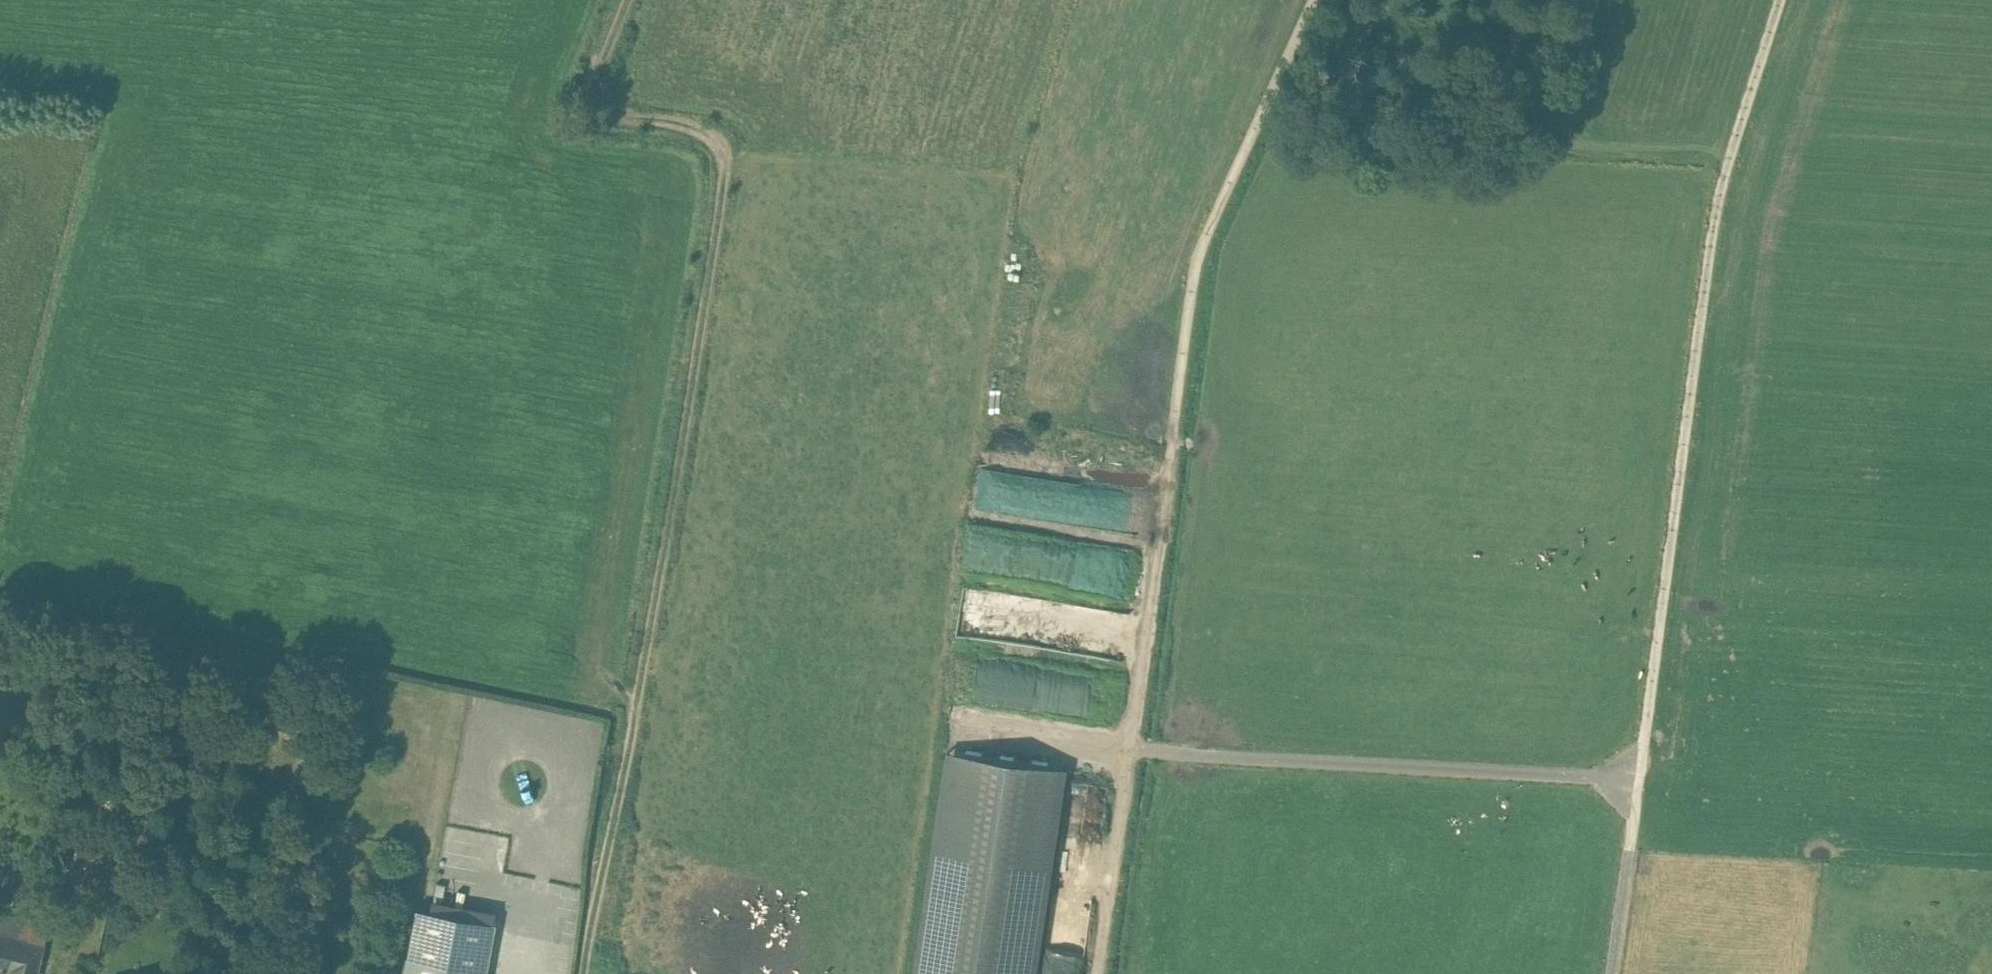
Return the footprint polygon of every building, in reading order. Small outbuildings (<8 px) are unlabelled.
[(1038,948),(1065,769),(948,751),(915,973),(1035,973),(1038,948)] [(403,973),(484,973),(484,970),(493,923),(492,923),(491,923),(428,911),(415,908),(403,973)] [(48,923),(38,921),(34,938),(14,933),(5,971),(4,973),(36,973),(48,923)] [(5,971),(14,933),(0,930),(0,970),(5,971)]
